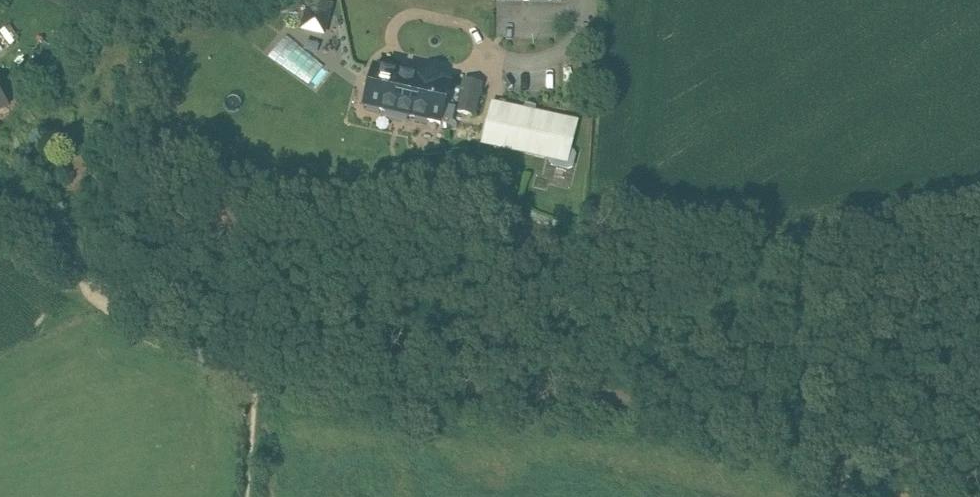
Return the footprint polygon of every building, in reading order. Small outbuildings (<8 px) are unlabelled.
[(324,0),(305,0),(302,10),(310,11),(305,32),(329,37),(337,3),(324,0)] [(422,86),(413,84),(414,81),(404,79),(403,83),(377,77),(368,119),(435,133),(439,114),(461,119),(466,98),(443,93),(445,87),(423,83),(422,86)] [(484,95),(467,91),(466,98),(461,119),(460,124),(477,128),(484,95)] [(580,132),(493,112),(483,154),(552,170),(570,174),(573,159),(580,132)] [(579,164),(573,159),(570,174),(552,170),(551,173),(554,177),(572,181),(577,177),(579,164)]
